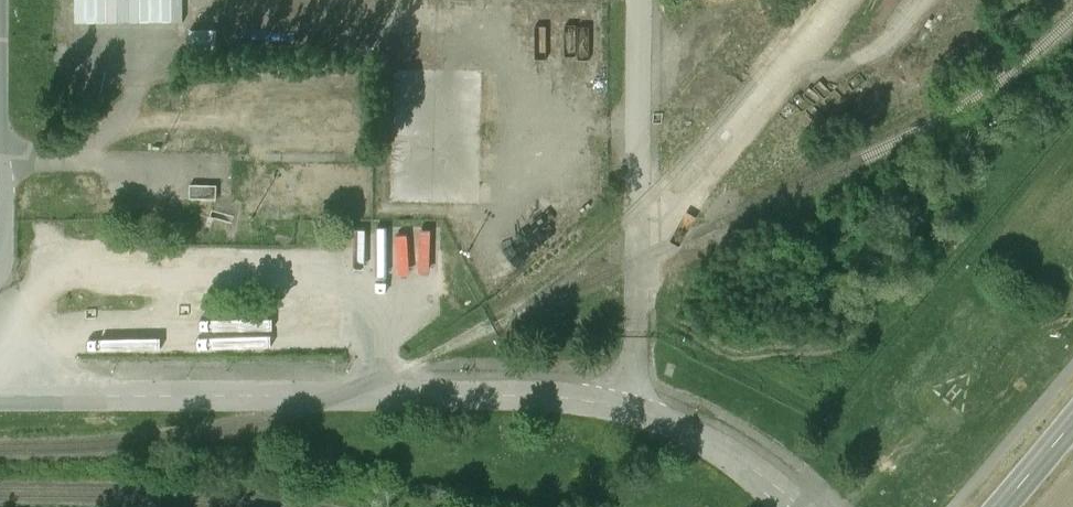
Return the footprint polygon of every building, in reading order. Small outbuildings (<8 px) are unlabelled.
[(386,66),(384,201),(481,202),(483,68),(386,66)] [(438,245),(379,247),(381,292),(439,290),(438,245)]
